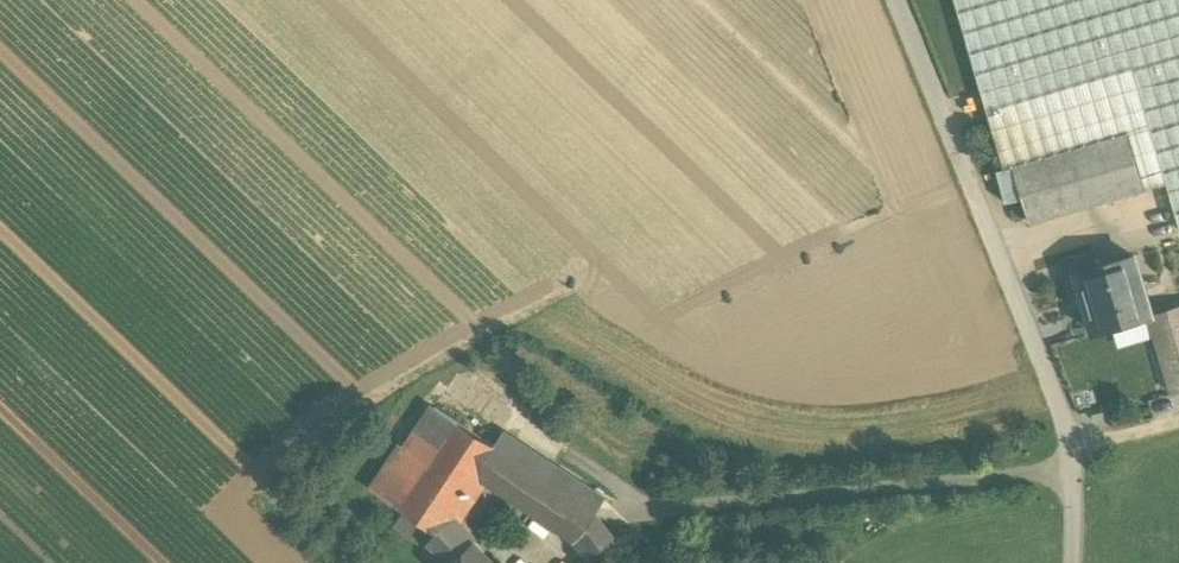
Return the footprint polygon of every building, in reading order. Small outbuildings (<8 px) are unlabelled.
[(1005,168),(1014,166),(1014,165),(1128,133),(1145,189),(1167,182),(1178,222),(1178,0),(956,0),(1005,168)] [(1128,133),(1014,165),(1014,166),(1030,222),(1145,189),(1128,133)] [(1092,252),(1064,260),(1069,277),(1077,275),(1077,273),(1097,267),(1092,252)] [(1097,267),(1077,273),(1077,275),(1084,299),(1091,297),(1100,329),(1093,331),(1094,332),(1153,315),(1152,313),(1148,314),(1138,283),(1143,281),(1136,256),(1097,267)] [(1151,316),(1174,394),(1178,392),(1178,308),(1151,316)] [(370,489),(401,510),(459,423),(428,402),(370,489)] [(459,423),(401,510),(437,533),(448,519),(449,518),(475,478),(479,472),(495,447),(459,423)] [(547,482),(495,447),(479,472),(500,486),(580,540),(602,522),(596,515),(595,514),(547,482)] [(605,499),(557,467),(547,482),(595,514),(605,499)] [(500,486),(479,472),(475,478),(496,492),(500,486)] [(662,480),(650,482),(652,494),(664,492),(662,480)] [(429,543),(450,562),(452,562),(473,543),(448,519),(437,533),(429,543)] [(602,522),(580,540),(590,556),(613,537),(602,522)] [(473,543),(452,562),(492,562),(473,543)]
